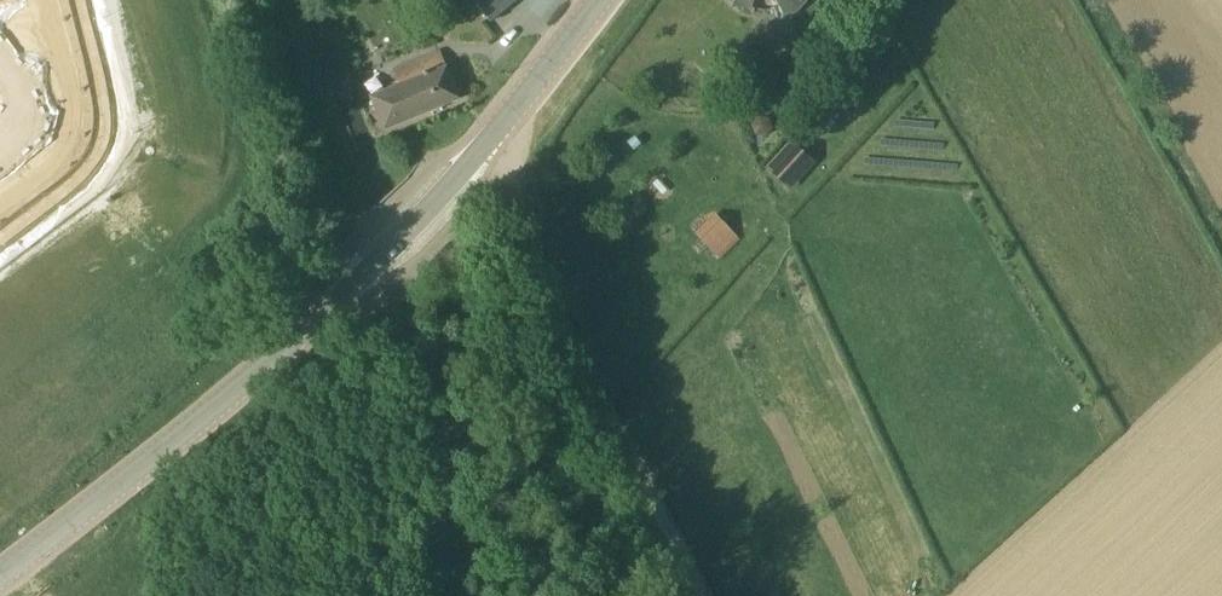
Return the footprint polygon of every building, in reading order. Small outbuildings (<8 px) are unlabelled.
[(490,22),(516,0),(472,0),(490,22)] [(785,17),(800,7),(806,1),(806,0),(776,0),(785,17)] [(459,99),(450,77),(438,47),(390,67),(397,84),(369,96),(383,130),(459,99)] [(784,192),(810,163),(785,140),(759,168),(784,192)] [(562,172),(560,184),(572,187),(575,175),(562,172)] [(712,251),(731,232),(713,213),(694,232),(712,251)]
